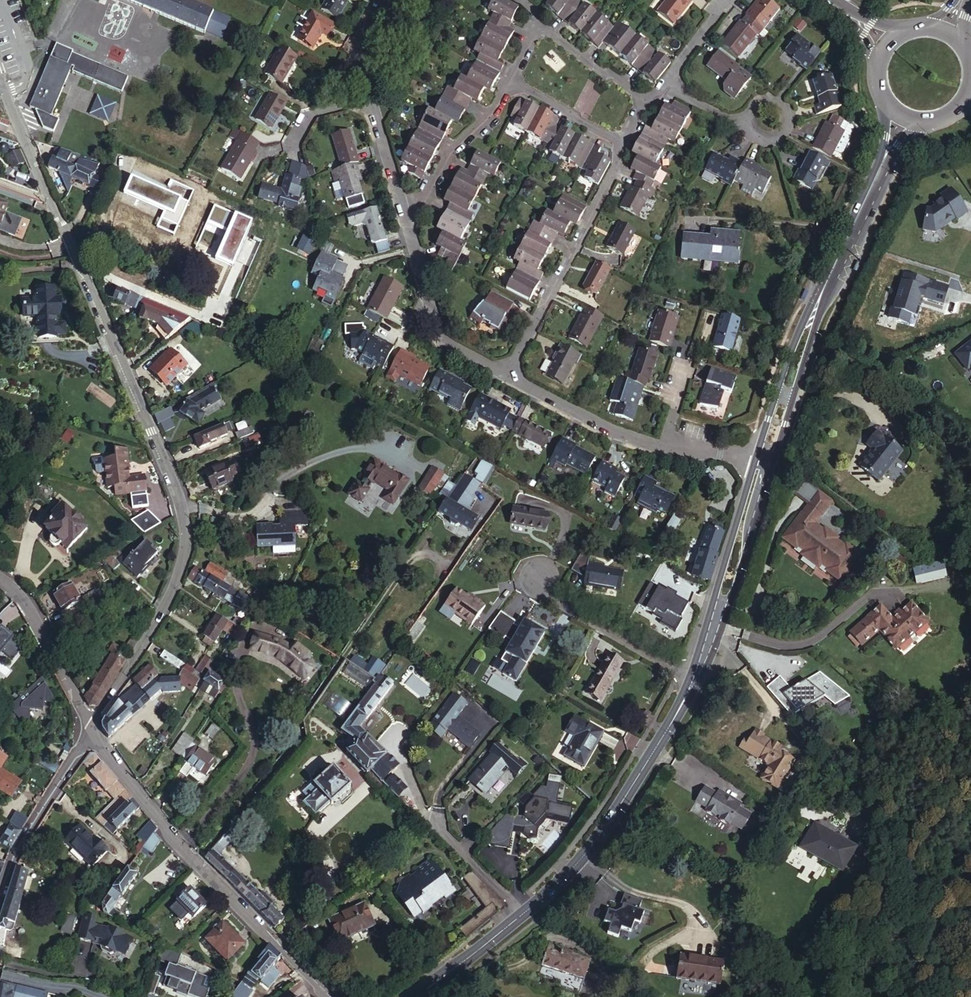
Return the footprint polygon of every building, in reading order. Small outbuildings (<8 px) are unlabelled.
[(204,32),(205,29),(212,11),(185,0),(128,0),(204,32)] [(322,7),(340,17),(349,1),(348,0),(326,0),(322,7)] [(507,28),(518,9),(502,0),(491,0),(486,8),(494,12),(490,18),(507,28)] [(579,0),(551,0),(546,6),(563,20),(579,0)] [(582,0),(579,0),(563,20),(580,34),(597,12),(582,0)] [(658,13),(673,25),(692,2),(690,1),(691,0),(668,0),(658,13)] [(762,29),(771,19),(772,20),(780,11),(767,0),(756,0),(744,14),(747,16),(762,29)] [(328,20),(307,8),(294,31),(310,40),(317,28),(318,25),(323,28),(328,20)] [(212,11),(205,29),(221,36),(229,18),(212,11)] [(615,27),(597,12),(580,34),(598,48),(602,44),(615,27)] [(762,29),(747,16),(742,22),(740,21),(721,44),(739,58),(757,35),(759,37),(764,30),(762,29)] [(514,31),(507,28),(490,18),(480,37),(504,50),(514,31)] [(602,44),(620,57),(636,36),(619,22),(615,27),(602,44)] [(310,40),(294,31),(292,34),(308,43),(310,40)] [(636,36),(620,57),(637,71),(653,50),(636,36)] [(791,64),(799,71),(802,68),(808,73),(823,55),(799,36),(784,54),(793,62),(791,64)] [(478,55),(475,61),(499,74),(503,68),(496,65),(504,50),(480,37),(472,51),(478,55)] [(39,112),(49,116),(68,70),(125,94),(132,79),(75,55),(76,52),(59,45),(32,109),(39,112)] [(283,83),(299,56),(282,46),(267,73),(283,83)] [(671,64),(653,50),(637,71),(655,85),(671,64)] [(740,69),(720,52),(707,68),(727,83),(728,84),(740,69)] [(475,61),(465,80),(483,90),(489,93),(499,74),(475,61)] [(799,71),(806,76),(808,73),(802,68),(799,71)] [(734,101),(752,78),(740,69),(728,84),(727,83),(724,87),(725,94),(734,101)] [(824,105),(820,106),(823,115),(847,108),(838,76),(818,82),(824,105)] [(446,87),(443,93),(467,106),(470,100),(476,103),(483,90),(465,80),(459,77),(452,90),(446,87)] [(286,102),(270,93),(255,117),(271,126),(286,102)] [(443,93),(433,112),(451,122),(457,126),(467,106),(443,93)] [(120,105),(102,98),(95,115),(113,123),(120,105)] [(518,121),(514,128),(528,135),(541,110),(521,100),(511,118),(518,121)] [(665,107),(658,120),(681,133),(691,112),(674,103),(670,109),(665,107)] [(417,129),(441,142),(451,122),(433,112),(428,110),(417,129)] [(528,135),(546,144),(556,126),(559,120),(541,110),(528,135)] [(56,135),(62,122),(49,116),(39,112),(38,113),(45,130),(56,135)] [(832,117),(828,125),(841,132),(845,124),(832,117)] [(0,120),(0,131),(5,133),(9,123),(0,120)] [(645,130),(641,137),(665,149),(668,142),(674,145),(681,133),(658,120),(651,133),(645,130)] [(811,149),(829,159),(833,152),(843,133),(841,132),(828,125),(825,123),(811,149)] [(853,128),(845,124),(841,132),(843,133),(833,152),(840,156),(842,154),(850,139),(850,137),(853,132),(853,128)] [(556,126),(546,144),(551,147),(548,153),(562,160),(575,136),(556,126)] [(237,140),(242,131),(235,127),(229,135),(237,140)] [(343,167),(358,163),(360,162),(350,129),(333,134),(343,167)] [(417,129),(407,148),(431,161),(441,142),(417,129)] [(259,142),(242,131),(237,140),(220,168),(239,180),(249,164),(246,163),(254,150),(259,142)] [(575,136),(562,160),(581,171),(594,147),(575,136)] [(641,137),(632,155),(638,158),(655,167),(665,149),(641,137)] [(600,150),(594,147),(581,171),(587,174),(584,179),(597,186),(610,163),(597,156),(600,150)] [(78,160),(79,158),(56,148),(53,155),(58,157),(56,160),(52,159),(48,168),(59,173),(64,186),(70,184),(71,179),(78,160)] [(431,161),(407,148),(400,162),(410,168),(407,174),(420,182),(431,161)] [(7,155),(12,168),(24,163),(18,150),(13,152),(7,155)] [(246,163),(249,164),(256,152),(254,150),(246,163)] [(478,153),(467,172),(484,181),(487,175),(494,179),(501,166),(478,153)] [(719,184),(730,190),(734,182),(743,165),(729,157),(726,163),(712,155),(703,172),(720,182),(719,184)] [(830,167),(810,156),(801,172),(799,171),(792,183),(814,195),(820,185),(830,167)] [(118,175),(120,175),(160,193),(171,198),(172,195),(182,200),(213,213),(217,203),(163,179),(165,174),(157,171),(156,173),(153,172),(152,174),(137,168),(133,166),(135,161),(126,158),(118,175)] [(633,181),(636,182),(651,190),(662,171),(655,167),(638,158),(630,172),(636,175),(633,181)] [(71,179),(72,179),(89,186),(92,176),(96,166),(78,160),(71,179)] [(745,162),(743,165),(734,182),(743,186),(740,192),(752,197),(754,192),(762,196),(770,182),(769,178),(759,172),(753,170),(755,167),(745,162)] [(343,167),(332,170),(336,182),(341,180),(346,198),(363,193),(360,182),(356,171),(360,170),(358,163),(343,167)] [(834,169),(830,167),(820,185),(824,187),(834,169)] [(484,181),(467,172),(461,169),(451,189),(473,201),(484,181)] [(160,193),(120,175),(118,180),(159,197),(160,193)] [(261,184),(256,198),(284,207),(288,197),(296,200),(300,188),(295,187),(298,179),(286,175),(280,190),(261,184)] [(92,176),(89,186),(99,190),(104,180),(92,176)] [(651,190),(636,182),(632,188),(630,187),(618,208),(636,217),(647,196),(650,197),(654,191),(651,190)] [(450,205),(446,211),(470,224),(474,216),(467,213),(473,201),(451,189),(444,201),(450,205)] [(171,198),(160,193),(159,197),(179,206),(182,200),(172,195),(171,198)] [(552,214),(570,224),(575,227),(585,209),(562,196),(552,214)] [(930,219),(926,239),(938,240),(946,234),(944,231),(953,225),(955,227),(959,224),(960,226),(970,219),(954,198),(944,205),(946,208),(938,214),(939,217),(935,220),(930,219)] [(223,206),(217,203),(213,213),(219,216),(223,206)] [(1,227),(0,230),(0,232),(15,238),(19,228),(16,227),(19,220),(4,214),(7,207),(0,205),(0,226),(1,227)] [(376,208),(345,217),(347,224),(353,227),(359,225),(365,228),(369,243),(374,246),(386,243),(381,226),(377,224),(375,225),(373,221),(376,221),(378,217),(376,208)] [(446,211),(436,230),(443,233),(460,243),(470,224),(446,211)] [(531,228),(554,241),(557,235),(563,238),(570,224),(552,214),(547,211),(539,225),(534,222),(531,228)] [(230,212),(227,220),(244,227),(247,220),(230,212)] [(634,233),(617,224),(604,249),(621,258),(634,233)] [(953,225),(944,231),(946,234),(955,227),(953,225)] [(544,260),(554,241),(531,228),(520,248),(544,260)] [(456,265),(466,246),(460,243),(443,233),(435,248),(440,250),(445,253),(442,258),(447,261),(456,265)] [(683,238),(682,260),(708,262),(709,251),(723,252),(722,266),(737,267),(739,238),(718,237),(718,233),(710,233),(709,240),(683,238)] [(374,246),(377,258),(389,254),(386,243),(374,246)] [(542,277),(537,274),(544,260),(520,248),(513,260),(519,264),(516,269),(539,282),(542,277)] [(320,253),(308,278),(316,282),(311,291),(317,293),(313,300),(321,303),(323,301),(331,305),(338,291),(335,289),(338,285),(341,286),(343,281),(341,280),(329,275),(337,261),(320,253)] [(348,266),(337,261),(329,275),(341,280),(348,266)] [(452,273),(456,265),(447,261),(443,269),(452,273)] [(610,270),(595,263),(582,287),(597,295),(610,270)] [(539,282),(516,269),(505,288),(529,301),(539,282)] [(903,271),(888,317),(908,324),(912,314),(918,317),(923,298),(943,304),(950,284),(903,271)] [(383,276),(366,309),(381,318),(388,305),(391,307),(402,286),(383,276)] [(130,309),(132,303),(134,298),(113,289),(109,300),(130,309)] [(50,318),(54,319),(54,312),(56,312),(56,302),(50,302),(51,291),(33,290),(33,301),(19,301),(18,318),(32,318),(32,340),(50,340),(50,338),(59,338),(59,327),(50,327),(46,327),(47,318),(50,318)] [(483,302),(467,323),(477,331),(483,325),(505,337),(512,324),(504,320),(506,316),(508,317),(514,305),(492,293),(486,304),(483,302)] [(144,302),(134,298),(130,309),(135,312),(140,307),(144,302)] [(168,310),(145,301),(144,302),(140,307),(146,309),(155,313),(157,308),(168,313),(168,310)] [(388,305),(381,318),(385,319),(391,307),(388,305)] [(142,320),(161,328),(168,313),(157,308),(155,313),(146,309),(142,320)] [(588,348),(604,318),(588,309),(584,316),(583,315),(570,339),(588,348)] [(160,330),(170,341),(183,330),(168,313),(161,328),(160,330)] [(653,336),(650,344),(669,350),(671,343),(670,342),(675,328),(677,329),(679,321),(659,314),(651,336),(653,336)] [(740,321),(721,316),(713,349),(731,354),(740,321)] [(342,333),(347,333),(360,333),(361,330),(363,327),(360,325),(360,324),(342,324),(342,333)] [(191,325),(181,334),(186,340),(196,332),(191,325)] [(202,327),(197,338),(203,341),(208,329),(202,327)] [(380,370),(392,346),(385,342),(383,345),(368,337),(370,334),(361,330),(360,333),(359,334),(351,349),(360,353),(375,361),(373,364),(372,366),(380,370)] [(348,349),(351,348),(359,334),(360,333),(347,333),(348,349)] [(970,369),(970,370),(970,344),(955,355),(967,372),(970,369)] [(580,357),(558,345),(552,357),(554,358),(544,376),(561,385),(574,362),(576,363),(580,357)] [(171,350),(150,372),(167,388),(188,366),(171,350)] [(398,352),(387,373),(396,377),(397,375),(418,387),(429,368),(413,360),(407,356),(398,352)] [(628,376),(626,383),(645,389),(645,390),(648,382),(650,383),(656,366),(654,366),(657,357),(641,352),(632,378),(628,376)] [(358,356),(373,364),(375,361),(360,353),(358,356)] [(438,370),(427,390),(446,401),(444,405),(457,412),(469,390),(460,385),(453,381),(454,379),(438,370)] [(705,392),(699,407),(718,414),(724,399),(721,398),(723,394),(725,395),(732,397),(738,382),(713,372),(707,387),(711,389),(709,393),(705,392)] [(638,403),(640,404),(645,389),(626,383),(619,381),(610,403),(616,405),(619,406),(615,418),(633,424),(639,408),(636,407),(638,403)] [(217,382),(189,397),(191,400),(217,387),(219,386),(217,382)] [(224,399),(217,387),(191,400),(201,411),(224,399)] [(495,404),(479,395),(466,418),(475,423),(477,419),(498,431),(507,415),(493,407),(495,404)] [(177,405),(171,410),(180,419),(182,417),(177,411),(191,400),(177,405)] [(201,411),(191,400),(177,411),(182,417),(193,429),(207,417),(201,411)] [(493,407),(507,415),(509,411),(495,404),(493,407)] [(154,417),(158,425),(160,424),(170,420),(172,418),(171,415),(173,414),(171,410),(171,409),(154,417)] [(518,419),(511,433),(517,436),(524,422),(518,419)] [(174,429),(170,420),(160,424),(165,434),(174,429)] [(524,422),(517,436),(541,449),(548,436),(524,422)] [(225,434),(222,427),(194,438),(199,451),(207,447),(207,445),(217,441),(215,438),(225,434)] [(229,437),(232,444),(247,438),(245,431),(229,437)] [(902,452),(877,432),(870,441),(877,446),(874,450),(861,467),(879,481),(902,452)] [(568,447),(570,444),(561,439),(547,466),(552,468),(554,465),(564,470),(565,468),(584,478),(593,460),(575,450),(568,447)] [(877,446),(870,441),(867,445),(874,450),(877,446)] [(113,487),(114,496),(146,493),(145,476),(129,478),(128,469),(129,469),(127,450),(115,451),(115,459),(104,460),(106,488),(113,487)] [(373,461),(362,479),(372,485),(374,482),(389,491),(384,499),(394,506),(410,481),(400,475),(398,477),(373,461)] [(613,467),(601,461),(590,481),(606,489),(603,493),(614,499),(625,478),(615,473),(611,471),(613,467)] [(478,478),(484,481),(492,468),(480,462),(475,472),(480,475),(478,478)] [(205,475),(212,491),(232,482),(230,477),(236,475),(231,464),(205,475)] [(495,470),(492,468),(484,481),(488,483),(495,470)] [(435,469),(429,479),(439,486),(445,475),(435,469)] [(480,485),(463,475),(454,488),(471,499),(480,485)] [(644,477),(632,499),(640,503),(639,504),(645,507),(643,510),(656,517),(658,515),(666,519),(676,500),(655,488),(657,484),(644,477)] [(429,479),(422,489),(432,496),(439,486),(429,479)] [(528,479),(525,485),(531,488),(534,483),(528,479)] [(454,488),(439,510),(450,516),(450,522),(456,526),(461,524),(471,531),(478,521),(463,510),(471,499),(454,488)] [(807,502),(809,503),(820,512),(821,512),(830,499),(817,490),(807,502)] [(820,512),(809,503),(803,511),(814,519),(820,512)] [(63,505),(52,515),(56,519),(47,527),(54,534),(51,537),(51,540),(53,544),(58,543),(60,540),(68,548),(87,529),(79,521),(79,518),(77,515),(73,516),(63,505)] [(512,524),(530,528),(530,525),(537,526),(536,529),(546,531),(549,516),(515,508),(512,524)] [(253,528),(254,550),(269,550),(269,556),(292,555),(291,548),(293,548),(291,527),(305,526),(304,511),(276,513),(277,527),(270,527),(253,528)] [(812,522),(814,519),(803,511),(784,537),(786,538),(787,542),(790,544),(792,544),(795,546),(797,543),(804,548),(802,552),(818,564),(820,560),(829,566),(827,569),(828,569),(829,573),(833,576),(837,575),(838,577),(857,551),(845,543),(844,545),(812,522)] [(674,515),(649,553),(656,557),(680,519),(674,515)] [(620,521),(613,517),(606,529),(614,534),(620,521)] [(701,544),(690,576),(709,582),(717,557),(714,557),(722,531),(708,527),(703,544),(701,544)] [(136,547),(128,555),(132,559),(140,551),(136,547)] [(636,547),(631,558),(643,565),(649,555),(636,547)] [(128,555),(119,564),(136,580),(152,563),(140,551),(132,559),(128,555)] [(106,555),(102,561),(116,574),(121,569),(115,563),(112,561),(106,555)] [(117,555),(112,561),(115,563),(120,558),(117,555)] [(945,577),(944,563),(939,557),(930,564),(915,565),(915,579),(945,577)] [(196,568),(203,572),(208,563),(201,558),(196,568)] [(589,559),(584,584),(621,591),(624,570),(602,566),(603,562),(589,559)] [(211,565),(207,572),(223,582),(227,575),(211,565)] [(209,591),(213,593),(220,583),(203,572),(196,568),(195,568),(189,578),(209,591)] [(235,592),(239,594),(246,583),(242,580),(235,592)] [(665,590),(649,581),(637,603),(652,612),(651,614),(660,619),(659,621),(674,631),(681,618),(679,617),(687,603),(674,596),(671,594),(670,596),(664,592),(665,590)] [(220,583),(213,593),(233,605),(239,594),(235,592),(220,583)] [(53,594),(62,611),(80,600),(71,584),(53,594)] [(671,594),(674,596),(676,593),(667,588),(665,590),(664,592),(670,596),(671,594)] [(454,589),(443,605),(470,624),(484,606),(472,598),(469,600),(464,596),(454,589)] [(82,597),(85,603),(94,598),(98,596),(96,591),(95,590),(82,597)] [(203,601),(207,603),(213,593),(209,591),(203,601)] [(239,594),(233,605),(246,614),(249,610),(253,603),(239,594)] [(253,603),(249,610),(255,614),(260,607),(253,603)] [(927,624),(912,605),(892,620),(881,607),(868,617),(869,619),(849,634),(859,647),(879,631),(895,651),(927,624)] [(204,635),(205,636),(214,641),(215,642),(222,629),(232,635),(237,626),(226,619),(226,620),(216,614),(204,635)] [(425,625),(419,620),(407,637),(415,643),(427,626),(425,625)] [(522,621),(498,662),(506,666),(501,675),(514,682),(542,633),(522,621)] [(1,650),(11,659),(21,648),(10,638),(12,635),(1,625),(0,626),(0,652),(1,650)] [(211,646),(214,641),(205,636),(202,641),(211,646)] [(248,641),(245,656),(267,660),(269,661),(272,661),(276,662),(303,679),(311,667),(303,662),(307,656),(291,646),(286,652),(278,647),(275,645),(248,641)] [(113,654),(96,681),(108,689),(125,660),(120,658),(124,652),(113,646),(110,652),(113,654)] [(182,673),(186,665),(164,651),(159,659),(182,673)] [(205,656),(200,664),(210,670),(215,662),(205,656)] [(608,656),(587,694),(601,702),(623,664),(608,656)] [(348,664),(350,665),(374,681),(375,682),(379,676),(384,670),(372,661),(366,668),(352,659),(348,664)] [(200,664),(197,670),(206,676),(210,670),(200,664)] [(207,678),(186,665),(182,673),(181,673),(184,674),(182,678),(185,679),(183,682),(181,685),(191,691),(198,680),(204,683),(207,678)] [(374,681),(350,665),(344,674),(367,690),(374,681)] [(836,688),(810,666),(782,684),(771,670),(759,680),(783,709),(789,704),(811,686),(826,699),(836,688)] [(148,667),(132,681),(135,684),(141,692),(152,682),(155,680),(153,678),(156,675),(148,667)] [(224,683),(210,674),(207,678),(204,683),(202,686),(204,687),(206,684),(210,686),(213,689),(219,692),(224,683)] [(379,676),(375,682),(373,685),(375,686),(341,732),(349,739),(357,745),(358,743),(366,736),(359,730),(393,684),(384,677),(382,679),(379,676)] [(98,706),(108,689),(96,681),(87,696),(85,700),(88,706),(98,706)] [(160,691),(152,682),(141,692),(149,701),(151,702),(158,696),(156,694),(160,691)] [(149,701),(141,692),(135,684),(117,701),(132,717),(149,701)] [(202,686),(200,690),(205,693),(210,686),(206,684),(204,687),(202,686)] [(29,710),(44,708),(43,701),(49,701),(48,686),(9,690),(12,718),(30,716),(29,710)] [(811,686),(789,704),(794,710),(820,694),(811,686)] [(213,689),(209,696),(215,699),(219,692),(213,689)] [(455,692),(429,725),(441,734),(447,726),(461,736),(460,737),(469,744),(480,731),(460,716),(459,717),(456,715),(457,713),(467,702),(455,692)] [(102,730),(108,738),(132,717),(117,701),(114,698),(101,716),(104,718),(100,723),(102,730)] [(575,717),(565,733),(574,738),(564,758),(584,769),(603,733),(575,717)] [(211,726),(205,735),(213,740),(219,730),(211,726)] [(753,728),(747,739),(753,743),(756,742),(760,734),(761,733),(753,728)] [(747,739),(743,736),(737,745),(768,764),(760,777),(776,787),(791,760),(783,756),(785,754),(777,750),(780,746),(760,734),(756,742),(753,743),(747,739)] [(388,756),(366,736),(358,743),(377,765),(388,756)] [(180,759),(190,745),(180,739),(171,753),(180,759)] [(346,742),(352,749),(357,745),(349,739),(346,742)] [(484,762),(468,780),(483,793),(504,768),(516,775),(525,766),(498,742),(488,754),(490,756),(491,757),(486,764),(484,762)] [(357,745),(352,749),(347,753),(366,775),(370,772),(377,765),(358,743),(357,745)] [(787,751),(780,746),(777,750),(785,754),(787,751)] [(184,763),(185,764),(191,767),(205,776),(215,760),(194,747),(184,763)] [(82,762),(91,773),(103,763),(95,752),(89,752),(82,762)] [(377,765),(370,772),(380,783),(381,783),(384,780),(400,767),(388,756),(377,765)] [(91,773),(90,773),(114,802),(126,790),(103,763),(91,773)] [(185,777),(191,767),(185,764),(179,773),(185,777)] [(39,784),(43,770),(33,766),(28,780),(39,784)] [(0,768),(0,790),(11,797),(21,782),(0,768)] [(350,787),(333,768),(313,785),(312,784),(302,793),(307,799),(302,802),(307,808),(305,809),(309,815),(311,813),(314,816),(329,803),(330,805),(350,787)] [(388,784),(386,787),(398,798),(407,789),(394,777),(388,784)] [(527,789),(518,800),(525,806),(523,815),(507,812),(486,836),(494,844),(511,849),(517,827),(526,830),(525,834),(533,837),(535,829),(531,827),(543,815),(567,822),(571,808),(555,803),(561,785),(548,781),(546,787),(542,785),(533,795),(527,789)] [(729,822),(741,829),(750,814),(738,807),(724,798),(724,797),(716,792),(715,793),(703,786),(694,801),(706,808),(704,811),(714,817),(715,814),(720,816),(718,819),(728,825),(729,822)] [(583,789),(581,791),(592,801),(594,798),(583,789)] [(96,821),(103,828),(132,798),(126,790),(114,802),(96,821)] [(717,790),(716,792),(724,797),(724,798),(738,807),(740,804),(717,790)] [(132,798),(103,828),(112,836),(140,807),(132,798)] [(18,816),(12,826),(21,832),(27,822),(18,816)] [(157,829),(151,821),(138,838),(143,841),(147,844),(154,834),(157,829)] [(807,852),(838,872),(853,850),(814,823),(801,841),(811,847),(807,852)] [(12,826),(1,844),(10,849),(17,840),(21,832),(12,826)] [(77,827),(65,841),(93,867),(109,851),(94,837),(91,840),(77,827)] [(154,834),(147,844),(143,848),(152,855),(162,842),(154,834)] [(254,910),(273,929),(283,920),(269,906),(272,904),(261,893),(259,895),(233,869),(233,870),(219,855),(229,843),(223,838),(205,859),(254,910)] [(147,844),(143,841),(132,854),(136,858),(143,848),(147,844)] [(798,846),(807,852),(811,847),(801,841),(798,846)] [(456,891),(431,859),(417,870),(419,873),(412,879),(411,877),(405,883),(401,894),(419,916),(446,895),(448,897),(456,891)] [(16,868),(8,893),(21,897),(27,875),(16,868)] [(128,869),(101,905),(103,914),(116,921),(120,914),(113,910),(118,904),(116,903),(121,897),(122,898),(138,876),(128,869)] [(189,890),(177,902),(192,918),(205,906),(189,890)] [(8,893),(0,921),(0,929),(6,931),(14,926),(21,897),(8,893)] [(643,901),(628,896),(623,910),(625,911),(624,913),(621,915),(614,912),(610,925),(617,927),(613,936),(624,940),(627,931),(637,934),(640,924),(646,926),(650,914),(645,912),(648,903),(643,901)] [(327,916),(336,940),(374,925),(365,901),(327,916)] [(70,936),(75,919),(66,915),(60,932),(70,936)] [(96,918),(85,915),(79,938),(95,942),(96,938),(104,940),(101,945),(103,951),(110,955),(115,954),(116,951),(126,955),(134,939),(110,927),(109,929),(94,925),(96,918)] [(221,923),(205,939),(227,961),(243,945),(221,923)] [(548,943),(541,962),(583,978),(589,959),(563,950),(563,948),(548,943)] [(242,985),(234,996),(251,996),(253,993),(250,991),(258,980),(261,983),(266,977),(271,980),(277,971),(272,967),(280,957),(269,945),(242,985)] [(167,947),(159,963),(171,969),(173,970),(170,975),(172,977),(170,981),(168,979),(167,980),(163,988),(176,995),(178,993),(186,996),(208,996),(202,994),(207,985),(198,981),(199,978),(180,970),(187,957),(167,947)] [(679,956),(675,980),(720,986),(723,962),(679,956)] [(14,991),(13,990),(14,986),(0,982),(0,996),(13,996),(14,991)]
